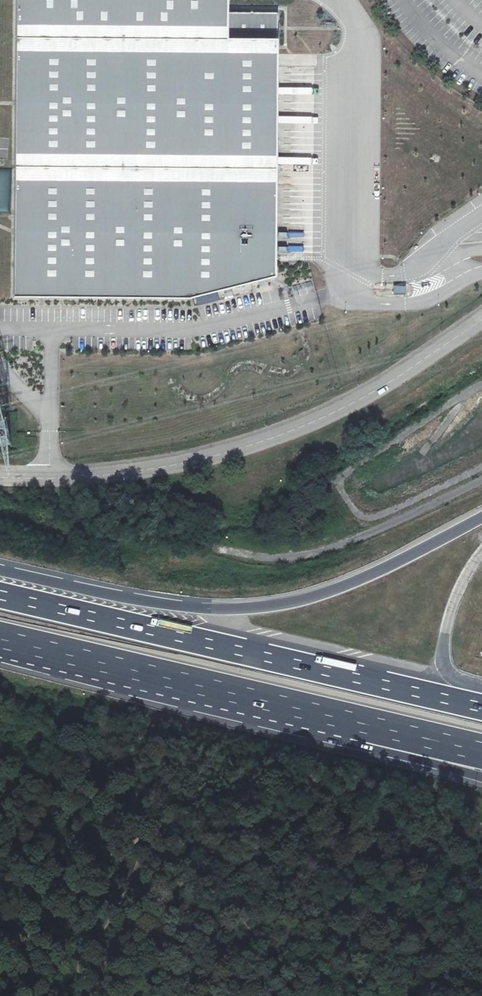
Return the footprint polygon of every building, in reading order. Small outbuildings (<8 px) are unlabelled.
[(276,44),(226,44),(227,0),(12,0),(12,76),(10,76),(9,303),(193,304),(275,280),(276,44)] [(394,293),(406,294),(406,286),(394,286),(394,293)]
